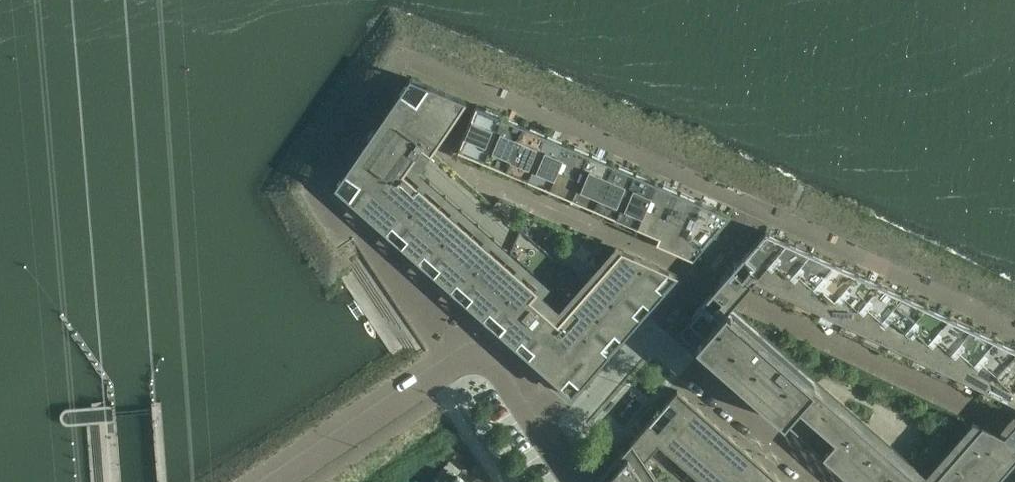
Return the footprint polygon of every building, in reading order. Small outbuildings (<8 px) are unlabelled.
[(572,396),(678,275),(621,250),(587,288),(432,152),(467,102),(410,78),(335,188),(572,396)] [(730,216),(476,106),(460,146),(660,233),(656,242),(693,259),(730,216)] [(796,409),(835,443),(822,457),(850,481),(920,481),(727,312),(742,296),(755,281),(1014,404),(1014,349),(979,331),(926,306),(873,281),(819,256),(766,232),(719,285),(715,290),(678,331),(783,423),(796,409)] [(677,390),(597,481),(782,481),(677,390)] [(1014,461),(1014,424),(1014,425),(1004,437),(982,426),(933,481),(997,481),(1014,461)]
